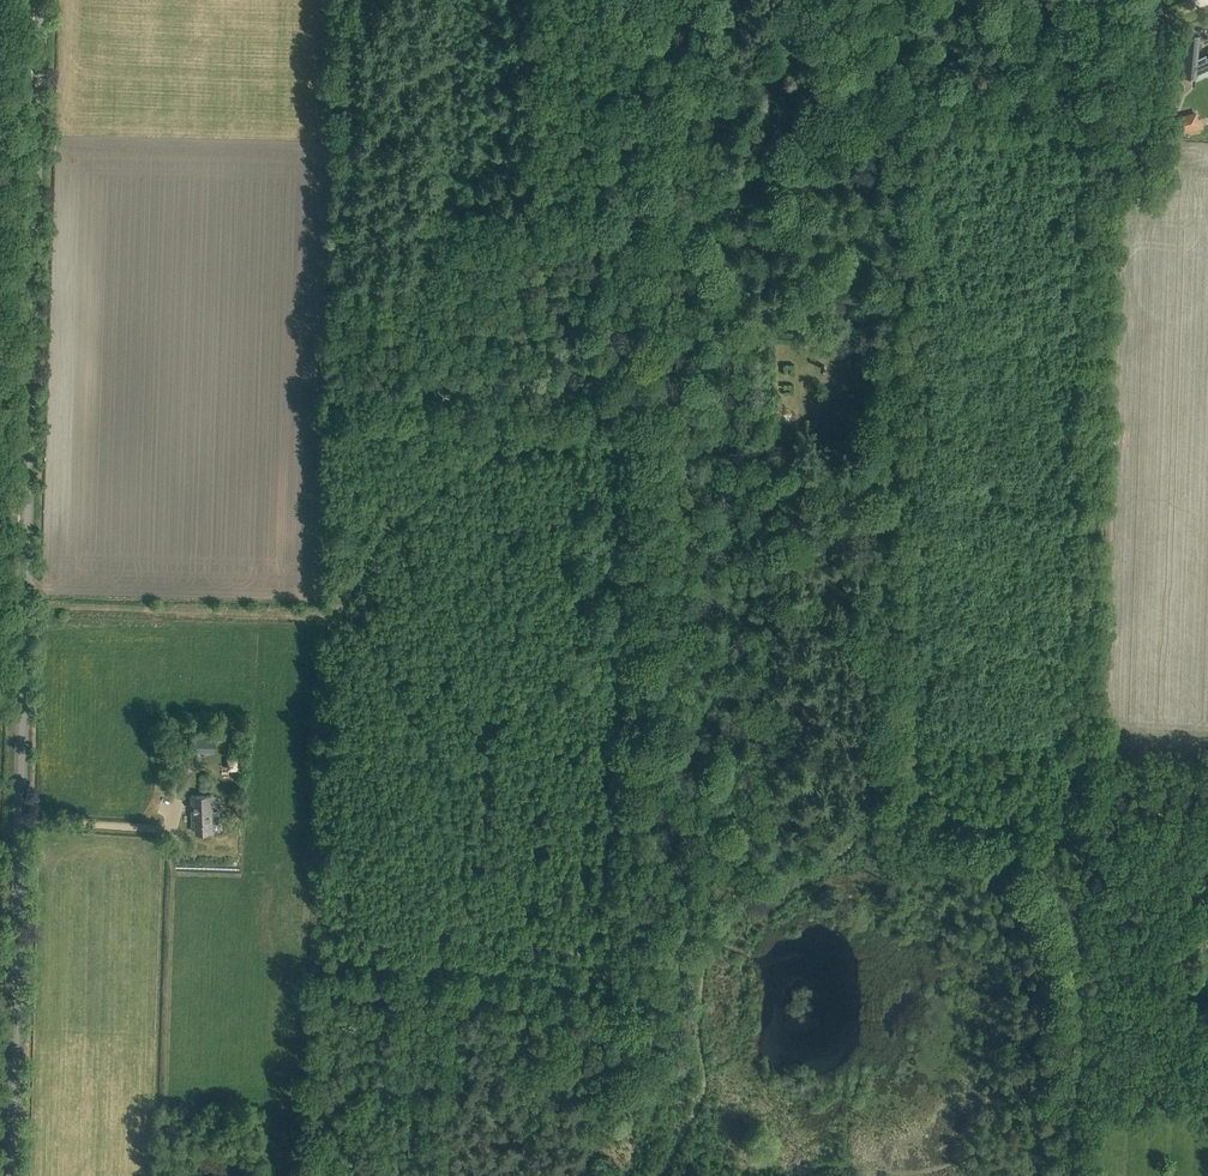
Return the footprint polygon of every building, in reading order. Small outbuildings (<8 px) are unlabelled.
[(1183,78),(1196,79),(1196,76),(1207,70),(1207,51),(1206,51),(1207,54),(1197,59),(1199,36),(1186,35),(1183,78)] [(1175,134),(1203,128),(1201,118),(1198,119),(1196,111),(1171,116),(1175,134)] [(194,753),(214,754),(214,738),(195,738),(194,753)] [(212,796),(190,796),(191,807),(194,807),(194,811),(191,811),(192,825),(196,825),(196,833),(213,832),(213,824),(218,824),(218,811),(212,811),(212,796)]
